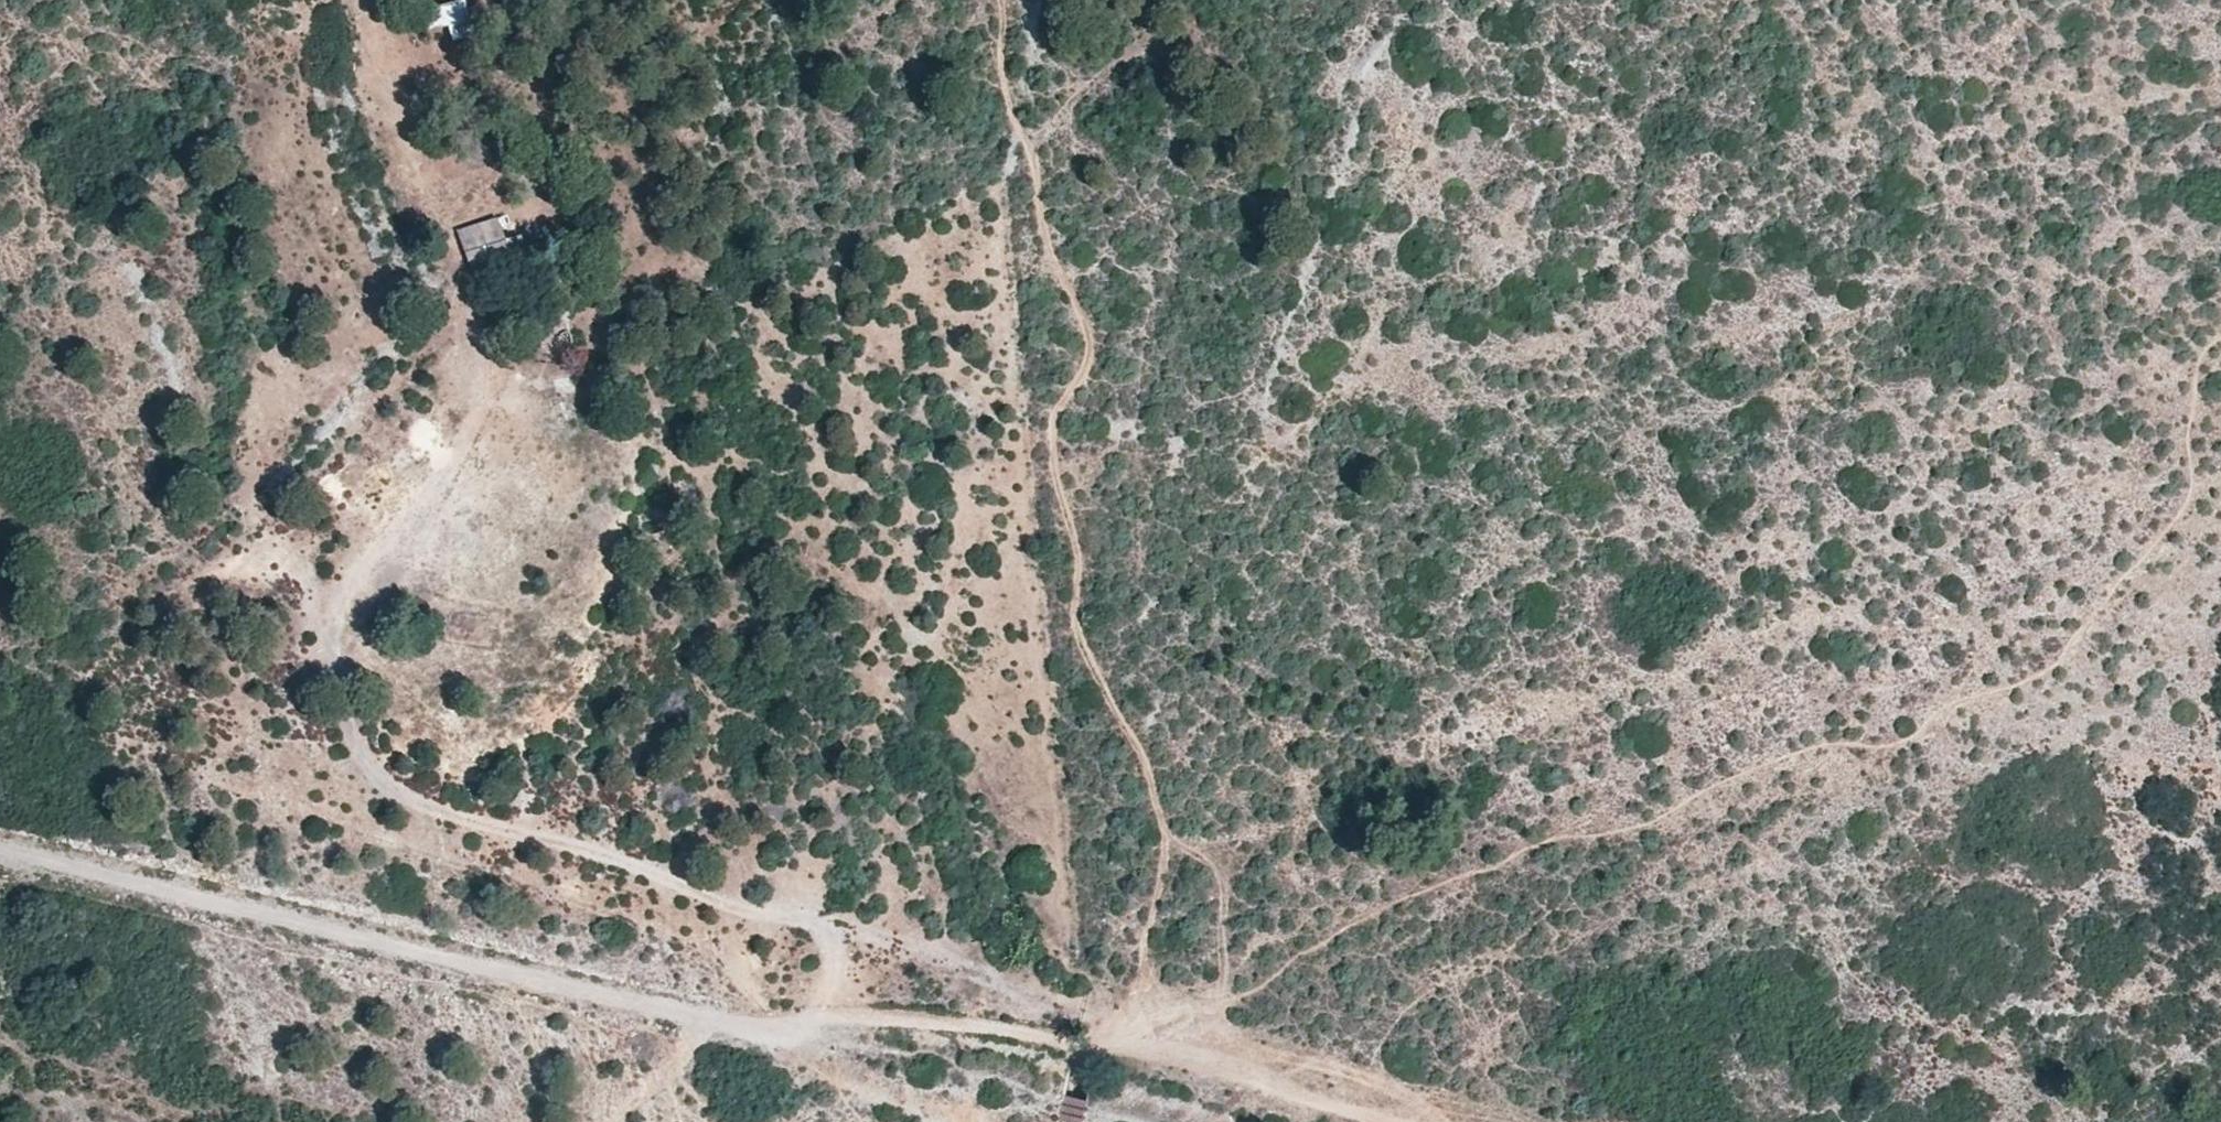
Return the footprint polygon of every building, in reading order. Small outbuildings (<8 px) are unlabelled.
[(449,28),(455,45),(476,37),(462,1),(434,12),(441,31),(449,28)] [(459,229),(473,282),(518,270),(504,218),(459,229)]
